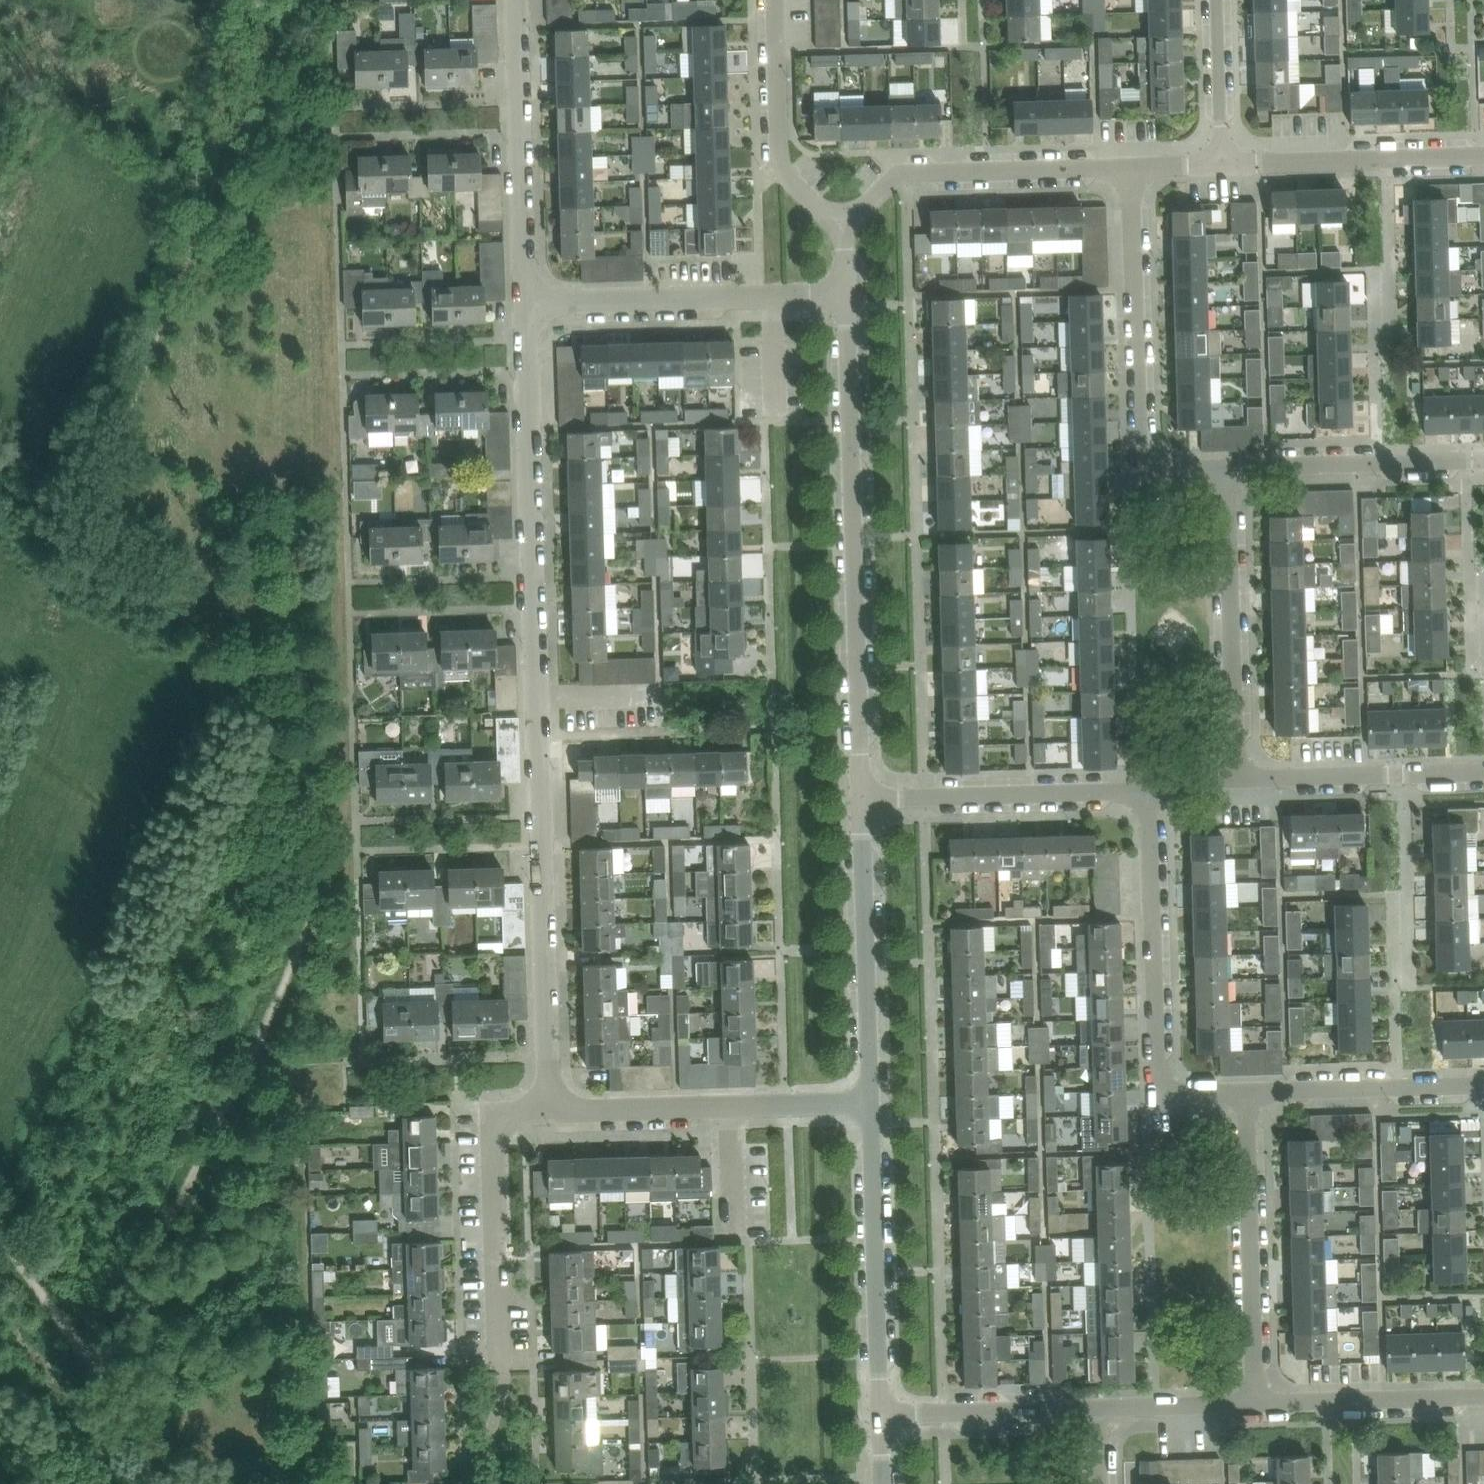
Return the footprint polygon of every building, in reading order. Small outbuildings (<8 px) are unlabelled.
[(573,0),(547,0),(548,9),(573,8),(573,0)] [(840,0),(815,0),(816,11),(841,11),(840,0)] [(939,0),(895,0),(896,18),(908,17),(939,17),(939,0)] [(1039,0),(1008,0),(1008,14),(1039,13),(1039,0)] [(1094,0),(1083,0),(1084,12),(1094,11),(1094,0)] [(1105,0),(1094,0),(1094,11),(1106,11),(1105,0)] [(1180,0),(1149,0),(1149,11),(1181,10),(1180,0)] [(1255,12),(1286,11),(1297,11),(1296,0),(1255,0),(1255,12)] [(1347,11),(1362,10),(1361,0),(1347,0),(1347,11)] [(860,19),(860,1),(848,2),(849,19),(860,19)] [(498,16),(497,4),(473,5),(474,17),(498,16)] [(717,18),(716,5),(698,6),(699,18),(717,18)] [(699,18),(698,6),(680,6),(680,18),(699,18)] [(1428,30),(1427,6),(1396,7),(1397,31),(1428,30)] [(648,19),(648,7),(630,8),(630,20),(648,19)] [(666,7),(648,7),(648,19),(666,19),(666,7)] [(573,21),(573,8),(548,9),(548,22),(573,21)] [(616,20),(616,8),(598,9),(598,21),(616,20)] [(598,21),(598,9),(579,10),(580,21),(598,21)] [(1181,35),(1181,10),(1149,11),(1150,35),(1181,35)] [(1362,29),(1362,10),(1347,11),(1348,29),(1362,29)] [(841,23),(841,11),(816,11),(816,23),(841,23)] [(1095,30),(1094,11),(1084,12),(1084,30),(1095,30)] [(1106,30),(1106,11),(1094,11),(1095,30),(1106,30)] [(1287,35),(1286,11),(1255,12),(1256,36),(1287,35)] [(1040,39),(1039,13),(1008,14),(1009,40),(1040,39)] [(498,28),(498,16),(474,17),(474,29),(498,28)] [(1340,33),(1339,16),(1324,16),(1325,34),(1340,33)] [(940,42),(939,17),(908,17),(908,43),(940,42)] [(861,38),(860,19),(849,19),(849,38),(861,38)] [(842,35),(841,23),(816,23),(817,35),(842,35)] [(725,25),(694,26),(683,26),(684,52),(694,52),(726,51),(725,25)] [(382,86),(381,50),(358,51),(357,28),(338,29),(339,67),(356,66),(357,87),(382,86)] [(498,40),(498,28),(474,29),(474,41),(498,40)] [(588,55),(588,30),(556,31),(557,56),(588,55)] [(1340,53),(1340,33),(1325,34),(1325,54),(1340,53)] [(657,52),(657,34),(644,35),(645,53),(657,52)] [(637,54),(636,35),(626,35),(626,54),(637,54)] [(842,47),(842,35),(817,35),(817,48),(842,47)] [(1182,60),(1181,35),(1150,35),(1150,50),(1139,51),(1140,61),(1151,61),(1182,60)] [(1287,59),(1287,35),(1256,36),(1256,59),(1287,59)] [(408,85),(408,65),(417,64),(416,43),(416,37),(381,38),(381,50),(382,86),(408,85)] [(478,83),(477,62),(499,61),(498,40),(474,41),(475,47),(451,48),(452,84),(478,83)] [(452,84),(451,48),(436,49),(435,42),(416,43),(417,64),(426,64),(427,89),(445,89),(445,84),(452,84)] [(1110,62),(1110,45),(1099,45),(1099,62),(1110,62)] [(1081,46),(1063,47),(1063,59),(1081,59),(1081,46)] [(1063,59),(1063,47),(1045,48),(1046,59),(1063,59)] [(1037,59),(1037,48),(1019,49),(1019,59),(1037,59)] [(726,76),(726,51),(694,52),(695,77),(726,76)] [(658,71),(657,52),(645,53),(646,71),(658,71)] [(914,63),(914,52),(896,53),(896,63),(914,63)] [(932,52),(918,52),(914,52),(914,63),(932,62),(932,52)] [(863,65),(863,53),(845,54),(845,65),(863,65)] [(881,64),(881,53),(863,53),(863,65),(881,64)] [(638,71),(637,54),(626,54),(627,71),(638,71)] [(589,80),(588,55),(557,56),(558,81),(589,80)] [(838,66),(838,55),(812,56),(812,68),(838,66)] [(1400,67),(1400,55),(1381,56),(1382,68),(1400,67)] [(1419,67),(1418,55),(1400,55),(1400,67),(1419,67)] [(1375,56),(1348,57),(1348,69),(1375,68),(1375,56)] [(1288,83),(1287,59),(1256,59),(1257,83),(1288,83)] [(1183,85),(1182,60),(1151,61),(1151,73),(1140,73),(1140,86),(1183,85)] [(1120,76),(1111,71),(1110,62),(1099,62),(1100,87),(1111,87),(1121,87),(1120,76)] [(1342,81),(1342,63),(1326,64),(1327,81),(1342,81)] [(727,102),(726,76),(695,77),(696,102),(727,102)] [(590,106),(589,80),(558,81),(558,107),(590,106)] [(1343,111),(1342,81),(1327,81),(1314,82),(1315,94),(1327,94),(1328,112),(1343,111)] [(1301,107),(1300,87),(1300,82),(1288,83),(1257,83),(1258,108),(1301,107)] [(639,104),(638,85),(627,86),(628,105),(639,104)] [(658,104),(658,85),(646,85),(647,104),(658,104)] [(1183,111),(1183,85),(1140,86),(1141,112),(1154,112),(1157,116),(1164,116),(1166,111),(1183,111)] [(1111,118),(1111,99),(1121,96),(1121,87),(1111,87),(1100,87),(1100,118),(1111,118)] [(1402,120),(1401,89),(1376,90),(1377,121),(1402,120)] [(1426,89),(1401,89),(1402,120),(1427,120),(1426,89)] [(1377,121),(1376,90),(1350,91),(1351,122),(1377,121)] [(841,139),(840,106),(840,91),(814,92),(815,140),(841,139)] [(916,137),(916,104),(915,104),(915,94),(889,94),(890,105),(891,138),(916,137)] [(1092,130),(1090,99),(1065,100),(1066,131),(1092,130)] [(1040,132),(1039,100),(1014,101),(1015,133),(1040,132)] [(1066,131),(1065,100),(1039,100),(1040,132),(1066,131)] [(728,127),(727,102),(696,102),(696,103),(684,103),(685,127),(697,127),(697,128),(728,127)] [(942,103),(916,104),(916,137),(942,136),(942,103)] [(639,122),(639,104),(628,105),(628,122),(639,122)] [(659,121),(658,104),(647,104),(648,122),(659,121)] [(865,105),(840,106),(841,139),(866,138),(865,105)] [(890,105),(865,105),(866,138),(891,138),(890,105)] [(591,131),(590,106),(558,107),(559,132),(591,131)] [(729,152),(728,127),(697,128),(697,153),(729,152)] [(592,156),(591,131),(559,132),(560,157),(592,156)] [(644,153),(644,135),(633,135),(633,153),(644,153)] [(655,153),(655,135),(644,135),(644,153),(655,153)] [(456,190),(455,154),(447,154),(447,149),(429,150),(430,176),(420,176),(421,197),(433,197),(433,191),(456,190)] [(729,177),(729,152),(697,153),(698,164),(685,165),(685,178),(698,178),(729,177)] [(480,153),(455,154),(456,190),(479,189),(479,196),(503,195),(502,173),(481,174),(480,153)] [(645,171),(644,153),(633,153),(634,171),(645,171)] [(655,171),(655,153),(644,153),(645,171),(655,171)] [(410,155),(385,156),(386,192),(409,191),(409,198),(421,197),(420,176),(411,176),(410,155)] [(386,192),(385,156),(360,156),(360,169),(346,169),(348,214),(364,213),(363,207),(386,206),(385,192),(386,192)] [(592,182),(592,156),(560,157),(561,183),(592,182)] [(730,203),(729,177),(698,178),(699,204),(730,203)] [(593,206),(592,182),(561,183),(562,208),(593,206)] [(1473,182),(1473,203),(1481,203),(1481,221),(1483,221),(1483,182),(1473,182)] [(642,205),(641,186),(631,187),(631,205),(642,205)] [(661,205),(660,186),(649,186),(650,205),(661,205)] [(1343,188),(1319,189),(1320,220),(1344,219),(1343,188)] [(1320,220),(1319,189),(1295,190),(1296,221),(1320,220)] [(1296,221),(1295,190),(1271,191),(1272,221),(1296,221)] [(503,207),(503,195),(479,196),(479,207),(503,207)] [(1457,198),(1414,199),(1415,223),(1446,222),(1446,223),(1457,223),(1457,198)] [(1257,232),(1256,213),(1256,201),(1231,202),(1232,233),(1243,232),(1243,233),(1257,232)] [(731,227),(731,226),(730,203),(699,204),(700,228),(731,227)] [(1084,237),(1083,225),(1107,224),(1106,206),(1083,206),(1069,206),(1069,203),(1057,203),(1058,206),(1057,206),(1058,238),(1082,237),(1084,237)] [(1205,234),(1204,222),(1212,222),(1212,209),(1203,209),(1203,203),(1187,203),(1172,204),(1173,222),(1169,224),(1169,232),(1173,234),(1173,235),(1205,234)] [(642,222),(642,205),(631,205),(632,222),(642,222)] [(662,222),(661,205),(650,205),(651,222),(662,222)] [(594,232),(593,206),(562,208),(562,233),(594,232)] [(1058,238),(1057,206),(1032,207),(1033,238),(1058,238)] [(503,219),(503,207),(479,207),(480,220),(503,219)] [(1033,238),(1032,207),(1007,208),(1008,239),(1008,254),(1033,254),(1033,238)] [(1008,239),(1007,208),(982,209),(982,240),(1008,239)] [(982,240),(982,209),(956,210),(957,240),(982,240)] [(957,240),(956,210),(930,211),(931,233),(915,233),(915,254),(932,253),(932,241),(957,240)] [(504,231),(503,219),(480,220),(480,231),(504,231)] [(1447,246),(1446,223),(1446,222),(1415,223),(1416,247),(1447,246)] [(1107,237),(1107,224),(1083,225),(1084,237),(1082,237),(1082,238),(1107,237)] [(732,253),(731,237),(735,237),(735,226),(731,226),(731,227),(700,228),(687,228),(688,254),(701,253),(701,254),(732,253)] [(663,255),(662,235),(662,228),(651,229),(652,256),(663,255)] [(627,255),(631,255),(644,255),(643,230),(631,230),(632,248),(627,248),(627,255)] [(595,257),(594,232),(562,233),(563,259),(582,258),(595,257)] [(1257,251),(1257,232),(1243,233),(1244,251),(1257,251)] [(1206,258),(1205,234),(1173,235),(1174,259),(1206,258)] [(1107,249),(1107,237),(1082,238),(1083,250),(1107,249)] [(505,255),(505,242),(481,243),(481,255),(505,255)] [(1447,270),(1447,246),(1416,247),(1416,271),(1447,270)] [(1108,261),(1107,249),(1083,250),(1083,262),(1108,261)] [(1298,268),(1297,252),(1279,253),(1279,268),(1298,268)] [(1317,252),(1297,252),(1298,268),(1317,267),(1317,252)] [(1340,252),(1321,252),(1321,267),(1341,267),(1340,252)] [(505,267),(505,255),(481,255),(481,268),(505,267)] [(631,280),(631,255),(627,255),(627,256),(619,256),(619,281),(631,280)] [(644,280),(644,256),(644,255),(631,255),(631,280),(644,280)] [(619,281),(619,256),(607,257),(607,281),(619,281)] [(595,282),(595,257),(582,258),(582,282),(595,282)] [(607,281),(607,257),(595,257),(595,282),(607,281)] [(1206,282),(1206,258),(1174,259),(1175,283),(1206,282)] [(1108,273),(1108,261),(1083,262),(1083,274),(1108,273)] [(1259,280),(1258,261),(1244,262),(1245,281),(1259,280)] [(506,279),(505,267),(481,268),(482,279),(506,279)] [(1448,295),(1447,270),(1416,271),(1417,296),(1448,295)] [(1109,285),(1108,273),(1083,274),(1083,275),(1084,286),(1109,285)] [(1084,286),(1083,275),(1059,276),(1060,287),(1084,286)] [(1267,276),(1268,307),(1283,307),(1282,288),(1291,288),(1290,275),(1267,276)] [(1060,287),(1059,276),(1040,276),(1040,288),(1060,287)] [(390,324),(389,288),(389,278),(365,279),(365,283),(354,283),(355,305),(364,304),(364,312),(361,312),(362,321),(365,321),(365,329),(383,329),(382,325),(390,324)] [(1009,288),(1009,278),(990,278),(990,289),(1009,288)] [(1027,278),(1009,278),(1009,288),(1027,288),(1027,278)] [(485,322),(485,301),(506,300),(506,279),(482,279),(482,286),(459,286),(460,322),(485,322)] [(959,289),(959,279),(941,280),(941,289),(959,289)] [(977,288),(977,279),(959,279),(959,289),(977,288)] [(460,322),(459,286),(443,287),(443,280),(424,281),(424,303),(434,302),(434,323),(460,322)] [(1260,299),(1259,280),(1245,281),(1246,300),(1260,299)] [(416,303),(424,303),(424,281),(412,281),(412,288),(389,288),(390,324),(416,324),(416,303)] [(1347,281),(1316,282),(1316,306),(1347,305),(1347,281)] [(1207,306),(1206,282),(1175,283),(1176,307),(1207,306)] [(1102,319),(1102,294),(1070,295),(1071,320),(1102,319)] [(1449,319),(1448,295),(1417,296),(1418,320),(1449,319)] [(1021,296),(1021,318),(1033,318),(1033,296),(1021,296)] [(966,324),(965,298),(933,299),(934,310),(929,310),(929,325),(934,325),(966,324)] [(1013,322),(1013,303),(1002,303),(1003,323),(1013,322)] [(1348,329),(1347,305),(1316,306),(1317,330),(1348,329)] [(1208,330),(1207,306),(1176,307),(1176,331),(1208,330)] [(1283,326),(1283,307),(1268,307),(1268,326),(1283,326)] [(1245,309),(1246,328),(1261,328),(1260,309),(1245,309)] [(1034,340),(1033,318),(1021,318),(1022,340),(1034,340)] [(1103,344),(1102,319),(1071,320),(1072,345),(1103,344)] [(1450,342),(1449,319),(1418,320),(1418,343),(1450,342)] [(1013,340),(1013,322),(1003,323),(1003,340),(1013,340)] [(966,349),(966,324),(934,325),(935,349),(966,349)] [(1261,347),(1261,328),(1246,328),(1246,347),(1261,347)] [(1220,329),(1218,329),(1208,330),(1176,331),(1177,355),(1209,354),(1221,353),(1220,329)] [(1349,353),(1348,329),(1317,330),(1318,354),(1349,353)] [(1269,337),(1270,355),(1284,355),(1284,336),(1269,337)] [(736,385),(734,339),(708,340),(709,372),(710,386),(736,385)] [(709,372),(708,340),(683,341),(684,372),(709,372)] [(684,372),(683,341),(658,342),(659,373),(684,372)] [(659,373),(658,342),(633,343),(634,374),(659,373)] [(609,375),(608,343),(582,344),(582,362),(583,376),(584,376),(585,387),(585,389),(610,387),(609,375)] [(634,374),(633,343),(608,343),(609,375),(634,374)] [(1104,370),(1103,344),(1072,345),(1072,371),(1104,370)] [(967,374),(966,349),(935,349),(936,375),(967,374)] [(1350,377),(1349,353),(1318,354),(1318,378),(1350,377)] [(1015,372),(1014,354),(1004,355),(1004,373),(1015,372)] [(1023,354),(1023,372),(1033,372),(1033,354),(1023,354)] [(1209,378),(1209,354),(1177,355),(1178,379),(1209,378)] [(1285,373),(1284,355),(1270,355),(1270,373),(1285,373)] [(1247,358),(1247,377),(1262,377),(1261,358),(1247,358)] [(583,376),(582,362),(559,363),(559,376),(583,376)] [(1475,378),(1475,365),(1464,365),(1465,378),(1475,378)] [(1449,379),(1449,367),(1439,367),(1440,379),(1449,379)] [(1072,371),(1059,371),(1059,396),(1073,396),(1105,395),(1104,370),(1072,371)] [(1016,390),(1015,372),(1004,373),(1005,391),(1016,390)] [(1034,390),(1033,372),(1023,372),(1024,390),(1034,390)] [(967,374),(936,375),(937,400),(968,399),(979,399),(979,383),(978,373),(967,374)] [(584,376),(583,376),(559,376),(560,388),(585,387),(584,376)] [(1262,396),(1262,377),(1247,377),(1248,396),(1262,396)] [(1350,400),(1350,377),(1318,378),(1319,401),(1350,400)] [(1210,402),(1209,378),(1178,379),(1179,403),(1210,402)] [(1285,402),(1285,384),(1270,384),(1271,402),(1285,402)] [(490,396),(488,394),(488,391),(486,391),(486,390),(483,386),(475,386),(472,390),(470,390),(470,391),(462,391),(463,428),(478,427),(478,433),(487,432),(487,434),(511,433),(511,412),(489,412),(488,405),(490,403),(490,396)] [(585,399),(585,389),(585,387),(560,388),(560,400),(585,399)] [(463,428),(462,391),(436,392),(437,413),(427,414),(428,435),(440,435),(440,429),(463,428)] [(419,414),(418,393),(392,394),(393,430),(394,430),(394,435),(408,434),(411,431),(411,429),(417,429),(417,436),(428,435),(427,414),(419,414)] [(393,430),(392,394),(367,394),(367,397),(360,397),(355,402),(355,415),(350,415),(350,438),(370,437),(370,431),(393,430)] [(1105,420),(1105,395),(1073,396),(1074,421),(1105,420)] [(1476,428),(1475,396),(1450,397),(1451,429),(1452,429),(1460,429),(1460,431),(1477,431),(1477,428),(1476,428)] [(1475,396),(1476,428),(1477,428),(1483,428),(1483,396),(1475,396)] [(1451,429),(1450,397),(1424,398),(1425,433),(1427,432),(1426,430),(1435,429),(1435,432),(1452,431),(1452,429),(1451,429)] [(586,411),(585,399),(560,400),(560,412),(586,411)] [(969,424),(968,399),(937,400),(937,425),(969,424)] [(1350,400),(1319,401),(1307,401),(1307,426),(1351,425),(1350,400)] [(1211,426),(1210,402),(1179,403),(1179,427),(1202,427),(1211,426)] [(1286,421),(1285,403),(1285,402),(1271,402),(1272,422),(1286,421)] [(1031,404),(1020,405),(1021,423),(1032,422),(1031,404)] [(1021,423),(1020,405),(1009,405),(1010,423),(1021,423)] [(1263,424),(1262,406),(1248,407),(1248,425),(1250,425),(1263,424)] [(678,409),(660,410),(660,421),(678,421),(678,409)] [(711,420),(710,409),(692,410),(692,421),(711,420)] [(728,409),(710,409),(711,420),(729,420),(728,409)] [(627,410),(610,411),(610,423),(628,422),(627,410)] [(660,421),(660,410),(642,410),(642,422),(660,421)] [(586,424),(586,411),(560,412),(561,425),(586,424)] [(610,423),(610,411),(591,411),(591,423),(610,423)] [(1106,445),(1105,420),(1074,421),(1075,446),(1106,445)] [(1032,432),(1032,422),(1021,423),(1021,441),(1032,441),(1032,432)] [(1021,441),(1021,423),(1010,423),(1010,441),(1021,441)] [(969,450),(969,424),(937,425),(938,451),(969,450)] [(1264,448),(1263,424),(1250,425),(1251,449),(1264,448)] [(1227,450),(1226,425),(1214,426),(1215,450),(1227,450)] [(1239,449),(1238,425),(1226,425),(1227,450),(1239,449)] [(1251,449),(1250,425),(1248,425),(1238,425),(1239,449),(1251,449)] [(1215,450),(1214,426),(1211,426),(1202,427),(1203,450),(1215,450)] [(738,453),(737,427),(706,428),(707,454),(738,453)] [(657,455),(669,455),(668,429),(656,429),(657,455)] [(601,431),(570,432),(571,458),(602,457),(601,447),(613,446),(613,431),(601,431)] [(511,445),(511,433),(487,434),(487,446),(511,445)] [(637,438),(638,456),(650,456),(649,437),(637,438)] [(512,457),(511,445),(487,446),(488,458),(512,457)] [(1107,471),(1106,445),(1075,446),(1075,460),(1062,460),(1062,472),(1075,472),(1107,471)] [(1026,473),(1037,473),(1055,472),(1055,464),(1037,464),(1037,447),(1025,447),(1026,473)] [(970,475),(969,450),(938,451),(939,476),(970,475)] [(738,478),(738,453),(707,454),(707,479),(738,478)] [(1006,455),(1007,474),(1019,473),(1019,454),(1006,455)] [(670,473),(669,455),(657,455),(658,473),(670,473)] [(651,473),(650,456),(638,456),(639,474),(651,473)] [(512,469),(512,457),(488,458),(488,470),(512,469)] [(602,482),(602,457),(571,458),(572,483),(602,482)] [(352,477),(371,477),(371,472),(356,459),(352,459),(352,477)] [(441,474),(441,463),(430,464),(431,475),(441,474)] [(1108,496),(1107,471),(1075,472),(1076,497),(1108,496)] [(1019,473),(1007,474),(1008,492),(1020,492),(1019,473)] [(1038,491),(1037,473),(1026,473),(1027,491),(1038,491)] [(971,500),(970,475),(939,476),(940,501),(971,500)] [(383,478),(355,478),(355,496),(384,495),(383,478)] [(423,478),(397,478),(397,493),(423,493),(423,478)] [(739,503),(738,478),(707,479),(708,504),(739,503)] [(513,493),(513,480),(488,481),(489,493),(513,493)] [(602,482),(572,483),(572,508),(603,507),(602,482)] [(639,487),(640,505),(651,505),(651,487),(639,487)] [(658,487),(659,506),(671,505),(670,487),(658,487)] [(1341,513),(1341,489),(1329,490),(1329,515),(1339,514),(1339,513),(1341,513)] [(1353,513),(1353,498),(1353,489),(1341,489),(1341,513),(1353,513)] [(1305,515),(1305,490),(1293,491),(1293,514),(1300,514),(1300,516),(1305,515)] [(1317,515),(1317,490),(1305,490),(1305,515),(1313,515),(1317,515)] [(1329,515),(1329,490),(1317,490),(1317,515),(1329,515)] [(1313,527),(1313,515),(1305,515),(1300,516),(1300,514),(1293,514),(1293,491),(1279,491),(1271,492),(1272,515),(1271,515),(1271,540),(1301,539),(1301,527),(1313,527)] [(514,505),(513,493),(489,493),(489,506),(514,505)] [(1108,521),(1108,496),(1076,497),(1077,522),(1108,521)] [(1027,498),(1028,516),(1039,516),(1038,497),(1027,498)] [(1386,521),(1377,522),(1376,497),(1361,498),(1363,537),(1378,536),(1386,536),(1386,524),(1386,521)] [(1020,499),(1008,499),(1009,518),(1021,517),(1020,499)] [(972,526),(971,500),(940,501),(940,527),(972,526)] [(740,528),(739,503),(708,504),(709,529),(740,528)] [(514,517),(514,505),(489,506),(490,518),(514,517)] [(652,523),(651,505),(640,505),(641,524),(652,523)] [(671,505),(659,506),(659,523),(671,523),(671,514),(671,505)] [(603,507),(572,508),(573,533),(604,533),(617,532),(616,507),(603,507)] [(1441,510),(1411,511),(1411,523),(1398,523),(1399,536),(1412,535),(1442,534),(1441,510)] [(1354,533),(1354,519),(1353,513),(1341,513),(1339,513),(1339,514),(1339,533),(1354,533)] [(493,559),(493,539),(515,538),(514,517),(490,518),(490,523),(467,524),(468,560),(493,559)] [(423,541),(433,540),(432,519),(412,520),(413,526),(397,527),(399,562),(424,561),(423,541)] [(468,560),(467,524),(444,525),(443,519),(432,519),(433,540),(441,540),(442,561),(468,560)] [(399,562),(397,527),(381,527),(381,521),(362,521),(362,543),(372,542),(372,563),(399,562)] [(741,553),(740,528),(709,529),(710,554),(741,553)] [(605,558),(604,533),(573,533),(574,559),(605,558)] [(1443,559),(1442,534),(1412,535),(1413,560),(1443,559)] [(1379,556),(1378,536),(1363,537),(1364,556),(1379,556)] [(657,556),(657,537),(645,538),(645,557),(657,556)] [(668,556),(668,537),(657,537),(657,556),(668,556)] [(1109,538),(1078,539),(1078,564),(1110,563),(1109,538)] [(1302,563),(1301,539),(1271,540),(1272,564),(1302,563)] [(973,568),(972,542),(941,543),(942,569),(973,568)] [(1355,542),(1341,543),(1341,561),(1356,561),(1355,542)] [(1009,548),(1010,567),(1021,566),(1021,547),(1009,548)] [(1028,548),(1029,569),(1040,569),(1039,547),(1028,548)] [(742,578),(741,553),(710,554),(710,568),(696,568),(697,580),(711,579),(742,578)] [(674,581),(673,555),(657,556),(658,574),(662,573),(662,581),(674,581)] [(658,574),(657,556),(645,557),(646,574),(658,574)] [(605,583),(605,558),(574,559),(575,583),(605,583)] [(1444,583),(1443,559),(1413,560),(1414,584),(1444,583)] [(1357,580),(1356,561),(1341,561),(1342,581),(1357,580)] [(1111,589),(1110,563),(1078,564),(1079,590),(1111,589)] [(1315,563),(1302,564),(1302,563),(1272,564),(1273,588),(1303,587),(1316,586),(1315,563)] [(1022,585),(1021,566),(1010,567),(1010,585),(1022,585)] [(1364,566),(1365,585),(1380,585),(1379,566),(1364,566)] [(974,593),(973,568),(942,569),(943,594),(974,593)] [(1040,569),(1029,569),(1029,584),(1041,584),(1040,569)] [(742,604),(742,578),(711,579),(711,605),(742,604)] [(606,608),(605,583),(575,583),(575,609),(606,608)] [(1445,607),(1444,583),(1414,584),(1402,585),(1403,608),(1404,608),(1414,607),(1445,607)] [(1381,603),(1380,585),(1365,585),(1365,604),(1381,603)] [(1303,611),(1303,587),(1273,588),(1273,611),(1303,611)] [(642,589),(642,607),(654,606),(654,588),(642,589)] [(661,588),(662,606),(673,606),(673,588),(661,588)] [(1112,614),(1111,589),(1079,590),(1080,615),(1112,614)] [(1341,591),(1342,610),(1356,610),(1356,591),(1341,591)] [(975,618),(974,593),(943,594),(943,619),(975,618)] [(1010,598),(1011,617),(1024,616),(1023,598),(1010,598)] [(1030,598),(1031,616),(1041,616),(1041,598),(1030,598)] [(743,629),(742,604),(711,605),(712,630),(743,629)] [(655,625),(654,606),(642,607),(643,625),(655,625)] [(674,624),(673,606),(662,606),(663,624),(674,624)] [(1446,631),(1445,607),(1414,607),(1404,608),(1405,632),(1415,632),(1446,631)] [(607,633),(606,608),(575,609),(576,634),(607,633)] [(1357,628),(1356,610),(1342,610),(1342,629),(1357,628)] [(1304,635),(1303,611),(1273,611),(1274,636),(1304,635)] [(1366,614),(1366,633),(1381,632),(1380,613),(1366,614)] [(1113,639),(1112,614),(1080,615),(1081,640),(1113,639)] [(1025,635),(1024,616),(1011,617),(1012,635),(1025,635)] [(1042,634),(1041,616),(1031,616),(1031,634),(1042,634)] [(975,644),(975,618),(943,619),(944,645),(975,644)] [(744,655),(744,641),(747,641),(747,629),(743,629),(712,630),(697,630),(697,631),(698,671),(698,672),(733,671),(733,670),(732,670),(732,655),(744,655)] [(443,652),(435,652),(436,673),(437,684),(445,683),(445,673),(445,667),(471,666),(470,630),(443,631),(443,652)] [(497,650),(497,630),(470,630),(471,666),(497,665),(497,670),(518,670),(517,644),(505,644),(505,650),(497,650)] [(643,632),(644,650),(656,650),(655,631),(643,632)] [(1447,655),(1446,631),(1415,632),(1416,656),(1447,655)] [(366,649),(365,649),(366,675),(402,675),(400,632),(374,633),(374,654),(366,654),(366,649)] [(428,632),(400,632),(402,675),(436,673),(435,652),(428,652),(428,632)] [(1381,651),(1381,632),(1366,633),(1367,652),(1381,651)] [(608,659),(608,658),(607,633),(576,634),(577,660),(595,659),(608,659)] [(1304,635),(1274,636),(1275,660),(1305,659),(1304,635)] [(1359,656),(1358,638),(1343,639),(1344,657),(1359,656)] [(1113,664),(1113,639),(1081,640),(1082,665),(1113,664)] [(976,669),(975,644),(944,645),(945,670),(976,669)] [(1028,667),(1028,648),(1017,648),(1017,667),(1028,667)] [(1038,648),(1028,648),(1028,667),(1039,666),(1038,648)] [(657,681),(657,656),(644,657),(645,682),(657,681)] [(1359,676),(1359,656),(1344,657),(1344,677),(1359,676)] [(621,682),(620,657),(608,658),(608,659),(608,683),(621,682)] [(633,682),(632,657),(620,657),(621,682),(633,682)] [(645,682),(644,657),(632,657),(633,682),(645,682)] [(608,683),(608,659),(595,659),(596,683),(608,683)] [(1306,683),(1305,659),(1275,660),(1275,684),(1306,683)] [(679,664),(665,664),(665,678),(679,677),(679,664)] [(1114,689),(1113,664),(1082,665),(1083,690),(1114,689)] [(1039,684),(1039,666),(1028,667),(1029,685),(1039,684)] [(1029,685),(1028,667),(1017,667),(1018,685),(1029,685)] [(977,694),(976,669),(945,670),(946,695),(977,694)] [(518,682),(518,670),(497,670),(497,683),(518,682)] [(1444,679),(1435,679),(1435,692),(1445,692),(1444,679)] [(1393,680),(1384,680),(1384,693),(1394,693),(1393,680)] [(1419,680),(1409,680),(1409,692),(1419,692),(1419,680)] [(519,694),(518,682),(497,683),(498,695),(519,694)] [(1307,707),(1306,683),(1275,684),(1276,708),(1307,707)] [(1360,706),(1360,686),(1345,686),(1346,706),(1360,706)] [(1115,714),(1114,689),(1083,690),(1083,715),(1115,714)] [(519,708),(519,694),(498,695),(498,708),(519,708)] [(978,719),(977,694),(946,695),(946,720),(978,719)] [(1033,699),(1034,717),(1045,717),(1044,698),(1033,699)] [(1014,700),(1014,718),(1026,717),(1026,699),(1014,700)] [(1360,724),(1360,706),(1346,706),(1346,724),(1360,724)] [(1307,731),(1307,707),(1276,708),(1277,732),(1307,731)] [(1445,709),(1420,710),(1421,742),(1429,742),(1429,744),(1446,744),(1445,709)] [(1395,743),(1394,710),(1369,711),(1370,746),(1371,746),(1371,743),(1379,743),(1379,745),(1396,745),(1396,743),(1395,743)] [(1421,742),(1420,710),(1394,710),(1395,743),(1396,743),(1404,742),(1404,745),(1421,744),(1421,742)] [(1116,740),(1115,714),(1083,715),(1084,741),(1116,740)] [(520,730),(519,717),(498,718),(499,730),(520,730)] [(1027,735),(1026,717),(1014,718),(1015,735),(1027,735)] [(1045,735),(1045,717),(1034,717),(1034,735),(1045,735)] [(494,718),(486,719),(486,729),(494,729),(494,718)] [(979,745),(978,719),(946,720),(947,746),(979,745)] [(520,742),(520,730),(499,730),(499,743),(520,742)] [(1116,740),(1084,741),(1085,766),(1117,765),(1116,740)] [(520,754),(520,742),(499,743),(499,755),(520,754)] [(1027,760),(1027,742),(1016,742),(1017,761),(1027,760)] [(1046,760),(1046,742),(1035,742),(1036,760),(1046,760)] [(979,770),(979,745),(947,746),(948,771),(979,770)] [(474,747),(438,748),(439,777),(447,777),(448,798),(474,797),(473,761),(474,761),(474,747)] [(429,763),(404,764),(405,799),(405,800),(408,804),(415,804),(418,799),(431,799),(431,777),(439,777),(438,748),(429,748),(429,763)] [(746,750),(720,751),(721,782),(721,794),(737,793),(737,781),(747,781),(746,750)] [(721,782),(720,751),(696,752),(697,783),(721,782)] [(672,784),(671,752),(645,753),(646,784),(647,797),(673,796),(672,784)] [(697,783),(696,752),(671,752),(672,784),(697,783)] [(646,784),(645,753),(621,754),(622,785),(646,784)] [(508,775),(509,780),(521,780),(520,754),(499,755),(500,760),(474,761),(473,761),(474,797),(501,796),(500,775),(508,775)] [(595,759),(579,759),(580,778),(597,777),(597,786),(598,786),(622,785),(621,754),(595,755),(595,759)] [(405,799),(404,764),(378,765),(378,759),(360,760),(361,785),(370,785),(370,779),(378,779),(378,789),(376,790),(376,795),(378,796),(378,800),(391,800),(395,805),(402,805),(405,799)] [(597,786),(597,777),(580,778),(571,778),(572,791),(598,790),(598,786),(597,786)] [(599,802),(598,790),(572,791),(572,803),(599,802)] [(599,814),(599,802),(572,803),(572,815),(599,814)] [(1465,846),(1465,833),(1474,833),(1479,829),(1478,807),(1447,808),(1448,822),(1433,823),(1433,847),(1465,846)] [(1339,844),(1338,813),(1314,814),(1315,857),(1340,857),(1340,844),(1339,844)] [(1362,813),(1338,813),(1339,844),(1340,844),(1363,844),(1362,813)] [(600,826),(599,814),(572,815),(573,827),(600,826)] [(1315,857),(1314,814),(1290,815),(1291,858),(1315,857)] [(723,835),(723,824),(705,825),(705,835),(723,835)] [(741,824),(723,824),(723,835),(741,834),(741,824)] [(674,837),(674,825),(654,826),(655,837),(674,837)] [(691,825),(674,825),(674,837),(691,836),(691,825)] [(600,839),(600,826),(573,827),(573,840),(600,839)] [(1276,826),(1275,826),(1260,826),(1261,858),(1276,857),(1276,826)] [(624,838),(624,827),(603,827),(604,839),(624,838)] [(641,827),(624,827),(624,838),(641,838),(641,827)] [(999,837),(998,837),(999,867),(1011,867),(1011,878),(1023,878),(1022,836),(1010,837),(1010,833),(999,833),(999,837)] [(1191,834),(1192,859),(1223,858),(1222,833),(1191,834)] [(1095,834),(1070,835),(1071,865),(1095,864),(1096,864),(1096,852),(1095,834)] [(1071,865),(1070,835),(1046,836),(1047,866),(1071,865)] [(1047,866),(1046,836),(1022,836),(1023,878),(1048,877),(1047,866)] [(999,867),(998,837),(974,838),(975,868),(999,867)] [(975,868),(974,838),(950,839),(951,869),(975,868)] [(750,843),(709,844),(710,870),(751,868),(750,843)] [(673,844),(674,871),(686,871),(685,844),(673,844)] [(666,871),(666,845),(654,845),(655,871),(666,871)] [(1466,870),(1465,846),(1433,847),(1434,871),(1466,870)] [(614,873),(613,847),(582,848),(583,874),(614,873)] [(1120,852),(1096,852),(1096,864),(1120,864),(1120,852)] [(1277,876),(1276,857),(1261,858),(1262,876),(1277,876)] [(1223,882),(1223,858),(1192,859),(1193,883),(1223,882)] [(1120,864),(1096,864),(1095,864),(1095,877),(1120,876),(1120,864)] [(504,889),(503,867),(476,868),(478,904),(503,903),(503,908),(525,908),(524,883),(511,883),(512,888),(504,889)] [(451,890),(443,890),(444,924),(453,923),(452,905),(478,904),(476,868),(450,869),(451,890)] [(752,894),(751,868),(710,870),(710,895),(720,895),(752,894)] [(434,869),(407,870),(408,906),(434,906),(434,924),(444,924),(443,890),(435,891),(434,869)] [(408,906),(407,870),(381,871),(381,892),(373,892),(373,887),(364,887),(365,913),(383,913),(383,907),(408,906)] [(1467,894),(1466,870),(1434,871),(1435,895),(1467,894)] [(687,896),(686,871),(674,871),(675,896),(687,896)] [(615,898),(614,873),(583,874),(583,884),(579,886),(580,895),(583,897),(583,899),(615,898)] [(1358,873),(1340,874),(1340,887),(1359,886),(1358,873)] [(1335,888),(1335,874),(1316,875),(1316,889),(1335,888)] [(1316,889),(1316,875),(1298,875),(1298,889),(1316,889)] [(1121,889),(1120,876),(1095,877),(1096,890),(1121,889)] [(667,896),(667,878),(655,878),(655,897),(667,896)] [(1224,906),(1223,882),(1193,883),(1194,907),(1224,906)] [(1262,887),(1263,905),(1278,905),(1277,886),(1262,887)] [(1121,901),(1121,889),(1096,890),(1096,902),(1121,901)] [(753,919),(752,894),(720,895),(710,895),(707,895),(708,921),(721,920),(753,919)] [(1467,918),(1467,894),(1435,895),(1436,919),(1467,918)] [(668,922),(667,896),(655,897),(656,922),(668,922)] [(687,913),(687,896),(675,896),(675,914),(687,913)] [(616,922),(615,898),(583,899),(584,924),(616,923),(616,922)] [(1025,915),(1024,906),(1024,898),(1015,899),(1015,906),(1006,906),(1006,916),(1025,915)] [(1121,913),(1121,901),(1096,902),(1097,914),(1121,913)] [(1089,903),(1072,904),(1072,914),(1090,914),(1089,903)] [(1366,903),(1336,904),(1337,928),(1366,927),(1366,903)] [(1072,914),(1072,904),(1054,904),(1054,915),(1072,914)] [(1042,905),(1024,906),(1025,915),(1042,915),(1042,905)] [(1278,923),(1278,905),(1263,905),(1263,924),(1278,923)] [(1225,930),(1224,906),(1194,907),(1194,931),(1225,930)] [(977,917),(977,907),(958,908),(958,918),(977,917)] [(994,907),(977,907),(977,917),(994,917),(994,907)] [(525,920),(525,908),(503,908),(504,921),(525,920)] [(1302,929),(1301,910),(1286,911),(1287,929),(1302,929)] [(1468,942),(1467,918),(1436,919),(1437,943),(1468,942)] [(754,944),(753,919),(721,920),(708,921),(709,946),(754,944)] [(526,933),(525,920),(504,921),(504,934),(526,933)] [(673,955),(672,921),(668,922),(656,922),(654,922),(655,937),(661,937),(661,955),(673,955)] [(684,921),(672,921),(673,955),(685,954),(684,921)] [(617,949),(616,935),(627,935),(626,922),(616,922),(616,923),(584,924),(585,950),(617,949)] [(1120,922),(1089,923),(1090,933),(1077,933),(1077,948),(1121,946),(1120,922)] [(1055,925),(1040,925),(1041,949),(1051,949),(1056,949),(1055,925)] [(983,951),(983,926),(953,927),(953,952),(983,951)] [(1367,952),(1366,927),(1337,928),(1337,952),(1337,953),(1367,952)] [(1302,948),(1302,929),(1287,929),(1287,948),(1302,948)] [(1226,954),(1225,930),(1194,931),(1195,955),(1226,954)] [(1032,932),(1022,932),(1022,950),(1032,950),(1032,932)] [(526,945),(526,933),(504,934),(504,946),(526,945)] [(1279,934),(1263,935),(1264,953),(1280,953),(1279,934)] [(1469,967),(1468,942),(1437,943),(1437,968),(1469,967)] [(1121,971),(1121,946),(1077,948),(1078,972),(1121,971)] [(1051,949),(1041,949),(1041,967),(1051,967),(1051,949)] [(1033,968),(1032,950),(1022,950),(1023,968),(1033,968)] [(984,975),(983,951),(953,952),(954,976),(984,975)] [(1368,976),(1367,952),(1337,953),(1337,952),(1324,953),(1324,978),(1338,978),(1338,977),(1368,976)] [(1280,972),(1280,953),(1264,953),(1265,973),(1280,972)] [(686,986),(685,954),(673,955),(674,973),(674,987),(686,986)] [(1227,979),(1226,954),(1195,955),(1196,979),(1227,979)] [(527,968),(526,955),(505,955),(505,969),(527,968)] [(674,973),(673,955),(661,955),(662,973),(674,973)] [(1303,958),(1288,959),(1288,978),(1303,977),(1303,958)] [(755,985),(754,960),(712,961),(712,987),(723,986),(755,985)] [(617,989),(617,965),(585,965),(586,990),(617,989)] [(527,981),(527,968),(505,969),(506,982),(527,981)] [(1122,995),(1121,971),(1078,972),(1079,995),(1092,994),(1092,996),(1122,995)] [(996,974),(984,975),(954,976),(955,1001),(996,999),(996,997),(997,997),(996,974)] [(1369,1000),(1368,976),(1338,977),(1338,978),(1339,1001),(1369,1000)] [(1304,996),(1303,977),(1288,978),(1289,997),(1304,996)] [(1052,979),(1042,980),(1042,997),(1052,997),(1052,979)] [(1227,1002),(1227,979),(1196,979),(1197,1003),(1227,1002)] [(1034,998),(1033,980),(1023,980),(1024,998),(1034,998)] [(528,993),(527,981),(506,982),(506,994),(528,993)] [(437,1001),(411,1002),(413,1038),(439,1037),(438,1016),(447,1016),(446,982),(437,983),(437,995),(437,1001)] [(455,982),(446,982),(447,1016),(455,1015),(456,1036),(482,1035),(481,1000),(455,1000),(455,994),(455,982)] [(1281,982),(1265,983),(1265,1002),(1281,1001),(1281,982)] [(756,1010),(755,985),(723,986),(724,1011),(756,1010)] [(630,988),(617,989),(586,990),(587,1016),(631,1014),(630,988)] [(1468,1001),(1467,990),(1457,990),(1458,1002),(1468,1001)] [(413,1038),(411,1002),(411,993),(384,994),(384,996),(368,997),(368,1023),(378,1023),(377,1018),(385,1017),(386,1039),(413,1038)] [(516,1014),(516,1019),(529,1019),(528,993),(506,994),(506,999),(481,1000),(482,1035),(509,1034),(508,1014),(516,1014)] [(659,994),(659,1013),(671,1013),(671,994),(659,994)] [(678,994),(678,1013),(690,1012),(690,994),(678,994)] [(1123,1019),(1122,995),(1092,996),(1092,1020),(1123,1019)] [(1053,1015),(1052,998),(1052,997),(1042,997),(1043,1016),(1053,1015)] [(1034,1016),(1034,998),(1024,998),(1024,1016),(1034,1016)] [(996,1009),(996,999),(955,1001),(956,1024),(986,1023),(986,1022),(985,1009),(996,1009)] [(1369,1024),(1369,1000),(1339,1001),(1339,1025),(1369,1024)] [(1282,1020),(1281,1001),(1265,1002),(1266,1021),(1282,1020)] [(1240,1002),(1227,1002),(1197,1003),(1198,1027),(1228,1026),(1241,1026),(1240,1002)] [(1290,1006),(1291,1026),(1305,1026),(1304,1005),(1290,1006)] [(756,1035),(756,1010),(724,1011),(725,1036),(756,1035)] [(691,1029),(690,1012),(678,1013),(679,1029),(691,1029)] [(672,1038),(671,1013),(659,1013),(660,1026),(653,1026),(653,1039),(672,1038)] [(631,1038),(631,1014),(587,1016),(587,1041),(619,1040),(619,1038),(631,1038)] [(1124,1043),(1123,1019),(1092,1020),(1093,1044),(1124,1043)] [(1469,1052),(1468,1020),(1443,1021),(1444,1055),(1445,1055),(1445,1052),(1454,1052),(1454,1054),(1470,1054),(1470,1052),(1469,1052)] [(1468,1020),(1469,1052),(1470,1052),(1478,1051),(1478,1054),(1483,1053),(1483,1020),(1468,1020)] [(998,1044),(997,1023),(997,1021),(986,1022),(986,1023),(956,1024),(956,1048),(986,1047),(986,1045),(998,1044)] [(1370,1048),(1369,1024),(1339,1025),(1340,1049),(1370,1048)] [(1229,1050),(1228,1026),(1198,1027),(1198,1051),(1221,1050),(1229,1050)] [(1305,1045),(1305,1029),(1305,1026),(1291,1026),(1291,1045),(1305,1045)] [(1039,1045),(1038,1028),(1029,1029),(1029,1046),(1039,1045)] [(1050,1028),(1038,1028),(1039,1045),(1050,1045),(1050,1028)] [(1282,1049),(1282,1029),(1266,1030),(1267,1049),(1270,1049),(1282,1049)] [(757,1061),(756,1035),(725,1036),(713,1037),(713,1038),(710,1041),(711,1049),(713,1051),(714,1063),(718,1062),(726,1062),(730,1062),(743,1062),(757,1061)] [(619,1066),(619,1040),(587,1041),(588,1067),(612,1066),(619,1066)] [(1093,1044),(1080,1044),(1080,1068),(1094,1068),(1125,1067),(1124,1043),(1093,1044)] [(999,1071),(998,1044),(986,1045),(986,1047),(956,1048),(957,1073),(987,1071),(999,1071)] [(660,1045),(660,1064),(673,1064),(672,1045),(660,1045)] [(691,1045),(681,1045),(681,1064),(691,1063),(691,1045)] [(1040,1064),(1039,1045),(1029,1046),(1030,1064),(1040,1064)] [(1050,1064),(1050,1045),(1039,1045),(1040,1064),(1050,1064)] [(1259,1073),(1258,1049),(1246,1050),(1247,1073),(1259,1073)] [(1271,1073),(1270,1049),(1267,1049),(1258,1049),(1259,1073),(1271,1073)] [(1283,1072),(1282,1049),(1270,1049),(1271,1073),(1283,1072)] [(1235,1074),(1234,1050),(1229,1050),(1221,1050),(1222,1074),(1235,1074)] [(1247,1073),(1246,1050),(1234,1050),(1235,1074),(1247,1073)] [(758,1085),(757,1061),(743,1062),(743,1086),(758,1085)] [(719,1087),(718,1062),(706,1063),(707,1087),(719,1087)] [(730,1062),(726,1062),(718,1062),(719,1087),(731,1086),(730,1062)] [(743,1062),(730,1062),(731,1086),(743,1086),(743,1062)] [(695,1087),(694,1063),(691,1063),(681,1064),(682,1088),(695,1087)] [(707,1087),(706,1063),(694,1063),(695,1087),(707,1087)] [(660,1064),(648,1065),(649,1089),(661,1089),(660,1064)] [(660,1064),(661,1089),(673,1089),(673,1064),(660,1064)] [(637,1090),(637,1065),(625,1066),(625,1090),(637,1090)] [(648,1065),(637,1065),(637,1090),(649,1089),(648,1065)] [(625,1066),(619,1066),(612,1066),(612,1090),(625,1090),(625,1066)] [(1125,1091),(1125,1067),(1094,1068),(1095,1092),(1125,1091)] [(987,1071),(957,1073),(958,1097),(988,1096),(988,1093),(987,1071)] [(1036,1076),(1026,1077),(1027,1095),(1037,1094),(1036,1076)] [(1056,1094),(1055,1076),(1045,1076),(1045,1094),(1056,1094)] [(1126,1113),(1125,1091),(1095,1092),(1096,1114),(1126,1113)] [(988,1096),(958,1097),(959,1121),(989,1120),(989,1117),(1000,1117),(999,1093),(988,1093),(988,1096)] [(1037,1112),(1037,1094),(1027,1095),(1027,1112),(1037,1112)] [(1056,1111),(1056,1094),(1045,1094),(1046,1112),(1056,1111)] [(437,1141),(436,1115),(424,1116),(424,1104),(400,1104),(401,1118),(405,1118),(405,1128),(389,1129),(390,1143),(437,1141)] [(375,1117),(375,1105),(352,1106),(352,1118),(375,1117)] [(1127,1139),(1126,1115),(1126,1113),(1096,1114),(1082,1115),(1083,1150),(1109,1149),(1109,1140),(1127,1139)] [(1360,1139),(1359,1113),(1347,1114),(1348,1139),(1357,1139),(1360,1139)] [(1372,1138),(1372,1122),(1371,1113),(1359,1113),(1360,1139),(1372,1138)] [(1324,1140),(1323,1114),(1311,1115),(1311,1140),(1320,1139),(1320,1140),(1324,1140)] [(1336,1140),(1335,1114),(1323,1114),(1324,1140),(1336,1140)] [(1348,1139),(1347,1114),(1335,1114),(1336,1140),(1348,1139)] [(989,1139),(989,1120),(959,1121),(959,1144),(978,1144),(978,1153),(1004,1152),(1004,1139),(989,1139)] [(1057,1124),(1046,1125),(1047,1143),(1057,1143),(1057,1124)] [(1038,1143),(1038,1125),(1028,1125),(1028,1143),(1038,1143)] [(1431,1135),(1432,1160),(1462,1159),(1461,1135),(1431,1135)] [(1373,1156),(1372,1138),(1360,1139),(1357,1139),(1358,1157),(1373,1156)] [(1321,1163),(1320,1140),(1320,1139),(1311,1140),(1289,1140),(1290,1164),(1321,1163)] [(438,1166),(437,1141),(390,1143),(391,1168),(407,1167),(438,1166)] [(1381,1143),(1382,1157),(1382,1161),(1396,1160),(1396,1143),(1381,1143)] [(701,1166),(701,1154),(676,1155),(677,1198),(713,1197),(712,1166),(701,1166)] [(676,1155),(650,1156),(651,1187),(651,1199),(677,1198),(676,1155)] [(1058,1190),(1058,1166),(1058,1155),(1047,1156),(1048,1190),(1058,1190)] [(1128,1188),(1127,1164),(1117,1164),(1116,1155),(1082,1156),(1083,1173),(1083,1190),(1098,1190),(1098,1189),(1128,1188)] [(651,1187),(650,1156),(625,1157),(626,1188),(651,1187)] [(1030,1191),(1039,1191),(1039,1156),(1029,1156),(1030,1191)] [(322,1157),(310,1157),(310,1170),(322,1170),(322,1157)] [(601,1189),(600,1157),(575,1158),(576,1190),(601,1189)] [(626,1188),(625,1157),(600,1157),(601,1189),(626,1188)] [(576,1190),(575,1158),(549,1159),(550,1170),(535,1170),(536,1196),(550,1195),(551,1202),(576,1201),(576,1190)] [(990,1169),(1003,1169),(1002,1159),(976,1159),(977,1168),(960,1169),(961,1194),(991,1193),(991,1191),(990,1169)] [(1462,1183),(1462,1159),(1432,1160),(1432,1183),(1462,1183)] [(1397,1180),(1396,1160),(1382,1161),(1382,1180),(1397,1180)] [(1332,1169),(1321,1169),(1321,1163),(1290,1164),(1291,1188),(1321,1187),(1321,1186),(1333,1185),(1332,1169)] [(439,1191),(438,1166),(407,1167),(407,1181),(395,1181),(393,1184),(394,1193),(439,1191)] [(1374,1166),(1359,1167),(1359,1186),(1374,1185),(1374,1166)] [(310,1186),(324,1186),(324,1171),(309,1172),(310,1186)] [(1463,1207),(1462,1183),(1432,1183),(1433,1208),(1463,1207)] [(1375,1204),(1374,1185),(1359,1186),(1360,1205),(1375,1204)] [(1322,1211),(1321,1187),(1291,1188),(1291,1212),(1322,1211)] [(1129,1213),(1128,1188),(1098,1189),(1098,1190),(1098,1214),(1129,1213)] [(1397,1189),(1382,1190),(1383,1209),(1398,1208),(1397,1189)] [(1005,1201),(1004,1192),(1004,1190),(991,1191),(991,1193),(961,1194),(961,1216),(992,1215),(991,1202),(1005,1201)] [(439,1217),(439,1191),(394,1193),(395,1214),(400,1218),(439,1217)] [(1059,1197),(1049,1197),(1049,1216),(1060,1216),(1059,1197)] [(1040,1198),(1030,1198),(1031,1217),(1041,1216),(1040,1198)] [(1464,1230),(1463,1207),(1433,1208),(1434,1231),(1464,1230)] [(1399,1227),(1398,1208),(1383,1209),(1384,1228),(1399,1227)] [(1323,1235),(1322,1211),(1291,1212),(1292,1236),(1323,1235)] [(1129,1235),(1129,1213),(1098,1214),(1099,1236),(1129,1235)] [(1007,1238),(1006,1218),(1006,1214),(992,1215),(961,1216),(962,1239),(1005,1238),(1007,1238)] [(1375,1214),(1360,1214),(1361,1234),(1375,1233),(1375,1214)] [(1041,1233),(1041,1216),(1031,1217),(1031,1233),(1041,1233)] [(1060,1232),(1060,1216),(1049,1216),(1049,1232),(1060,1232)] [(354,1219),(355,1233),(379,1232),(378,1218),(354,1219)] [(651,1240),(678,1239),(677,1229),(677,1222),(651,1222),(651,1240)] [(696,1228),(696,1239),(713,1239),(713,1223),(696,1223),(696,1228)] [(696,1239),(696,1228),(677,1229),(678,1239),(696,1239)] [(628,1240),(627,1229),(609,1230),(610,1240),(628,1240)] [(646,1240),(645,1229),(627,1229),(628,1240),(646,1240)] [(328,1230),(312,1231),(313,1250),(329,1250),(328,1230)] [(578,1241),(577,1230),(559,1230),(559,1241),(578,1241)] [(595,1230),(577,1230),(578,1241),(595,1241),(595,1230)] [(1465,1255),(1464,1230),(1434,1231),(1434,1255),(1465,1255)] [(379,1242),(379,1232),(355,1233),(355,1243),(367,1242),(379,1242)] [(1376,1252),(1375,1233),(1361,1234),(1361,1252),(1376,1252)] [(1130,1259),(1129,1236),(1129,1235),(1099,1236),(1084,1236),(1084,1260),(1100,1260),(1130,1259)] [(1324,1259),(1323,1235),(1292,1236),(1293,1260),(1324,1259)] [(993,1265),(992,1238),(962,1239),(962,1242),(963,1266),(993,1265)] [(1400,1257),(1399,1238),(1384,1238),(1384,1257),(1400,1257)] [(440,1244),(440,1241),(394,1243),(395,1268),(441,1267),(440,1256),(444,1256),(443,1243),(440,1244)] [(1046,1263),(1045,1245),(1036,1246),(1036,1263),(1046,1263)] [(1056,1245),(1045,1245),(1046,1263),(1056,1263),(1056,1245)] [(720,1272),(719,1247),(677,1249),(678,1273),(720,1272)] [(635,1249),(624,1250),(625,1268),(635,1267),(635,1249)] [(654,1249),(643,1249),(643,1267),(654,1267),(654,1249)] [(583,1276),(582,1251),(551,1252),(552,1276),(583,1276)] [(1465,1279),(1465,1255),(1434,1255),(1435,1279),(1465,1279)] [(1400,1275),(1400,1257),(1384,1257),(1385,1276),(1400,1275)] [(1131,1285),(1130,1260),(1130,1259),(1100,1260),(1101,1283),(1086,1284),(1086,1286),(1131,1285)] [(1324,1283),(1324,1259),(1293,1260),(1293,1284),(1324,1283)] [(1376,1262),(1361,1262),(1362,1281),(1377,1281),(1376,1262)] [(1046,1281),(1046,1263),(1036,1263),(1037,1281),(1046,1281)] [(1057,1280),(1056,1263),(1046,1263),(1046,1281),(1057,1280)] [(1007,1289),(1006,1264),(963,1266),(964,1290),(1007,1289)] [(445,1270),(441,1268),(441,1267),(395,1268),(395,1280),(403,1280),(403,1292),(410,1292),(410,1294),(441,1292),(441,1283),(446,1280),(445,1270)] [(326,1272),(314,1272),(314,1291),(326,1291),(326,1272)] [(721,1296),(720,1272),(678,1273),(679,1297),(721,1296)] [(593,1275),(583,1276),(552,1276),(552,1287),(550,1287),(547,1290),(547,1297),(550,1300),(553,1300),(595,1299),(595,1286),(594,1286),(593,1275)] [(636,1298),(636,1280),(625,1280),(626,1298),(636,1298)] [(655,1280),(644,1280),(645,1298),(655,1298),(655,1280)] [(1377,1300),(1377,1281),(1362,1281),(1362,1300),(1377,1300)] [(1336,1283),(1324,1283),(1293,1284),(1294,1308),(1325,1307),(1337,1307),(1336,1283)] [(1132,1308),(1131,1285),(1086,1286),(1087,1310),(1132,1308)] [(1008,1312),(1007,1289),(964,1290),(965,1314),(1008,1312)] [(442,1317),(441,1292),(410,1294),(410,1303),(395,1303),(396,1317),(411,1317),(411,1319),(442,1317)] [(1062,1293),(1051,1293),(1052,1311),(1062,1311),(1062,1293)] [(1043,1311),(1043,1294),(1033,1294),(1033,1312),(1043,1311)] [(722,1320),(721,1296),(679,1297),(680,1322),(722,1320)] [(637,1316),(636,1298),(626,1298),(626,1316),(637,1316)] [(656,1315),(655,1298),(645,1298),(645,1316),(656,1315)] [(596,1324),(595,1299),(553,1300),(554,1325),(596,1324)] [(326,1301),(315,1301),(315,1320),(327,1320),(326,1301)] [(1453,1315),(1461,1315),(1461,1302),(1453,1303),(1453,1315)] [(1436,1303),(1427,1303),(1427,1315),(1436,1315),(1436,1303)] [(1412,1304),(1402,1304),(1402,1316),(1412,1316),(1412,1304)] [(1326,1330),(1325,1307),(1294,1308),(1295,1332),(1326,1330)] [(1132,1308),(1087,1310),(1089,1333),(1132,1332),(1132,1308)] [(1363,1311),(1364,1329),(1378,1329),(1378,1310),(1363,1311)] [(1044,1329),(1043,1311),(1033,1312),(1034,1329),(1044,1329)] [(1063,1328),(1062,1311),(1052,1311),(1052,1328),(1063,1328)] [(995,1335),(995,1324),(1009,1324),(1008,1312),(965,1314),(965,1336),(995,1335)] [(443,1343),(443,1331),(448,1329),(448,1320),(442,1318),(442,1317),(411,1319),(411,1317),(396,1317),(396,1344),(443,1343)] [(327,1320),(315,1320),(317,1361),(329,1361),(334,1360),(333,1320),(327,1320)] [(723,1345),(722,1320),(680,1322),(681,1350),(696,1350),(696,1346),(723,1345)] [(597,1348),(596,1324),(554,1325),(554,1350),(565,1350),(566,1360),(585,1360),(585,1348),(597,1348)] [(645,1329),(646,1346),(657,1345),(656,1328),(645,1329)] [(1364,1347),(1379,1347),(1378,1329),(1364,1329),(1364,1347)] [(1337,1331),(1326,1332),(1326,1330),(1295,1332),(1295,1356),(1322,1355),(1323,1364),(1338,1364),(1337,1359),(1337,1331)] [(1132,1332),(1089,1333),(1090,1357),(1133,1356),(1132,1332)] [(1053,1333),(1053,1340),(1053,1358),(1063,1358),(1062,1333),(1053,1333)] [(1464,1367),(1463,1333),(1438,1334),(1439,1365),(1447,1365),(1447,1367),(1464,1367)] [(995,1335),(965,1336),(966,1361),(996,1360),(1010,1360),(1009,1334),(995,1335)] [(1439,1365),(1438,1334),(1412,1335),(1413,1366),(1414,1366),(1422,1365),(1422,1368),(1439,1367),(1439,1365)] [(1413,1366),(1412,1335),(1387,1336),(1388,1369),(1389,1369),(1389,1366),(1397,1366),(1397,1369),(1414,1368),(1414,1366),(1413,1366)] [(1035,1341),(1035,1357),(1030,1357),(1030,1359),(1045,1359),(1045,1341),(1035,1341)] [(394,1345),(358,1346),(359,1359),(395,1357),(394,1345)] [(638,1345),(608,1346),(609,1359),(638,1358),(638,1345)] [(1134,1380),(1133,1356),(1090,1357),(1090,1381),(1134,1380)] [(445,1393),(444,1368),(406,1369),(406,1361),(395,1362),(395,1357),(359,1359),(359,1369),(396,1367),(398,1393),(413,1392),(413,1395),(445,1393)] [(639,1371),(638,1358),(609,1359),(609,1372),(639,1371)] [(1063,1358),(1054,1359),(1054,1381),(1054,1382),(1064,1382),(1068,1382),(1067,1358),(1063,1358)] [(1046,1381),(1045,1365),(1045,1359),(1030,1359),(1030,1381),(1046,1381)] [(601,1369),(586,1369),(585,1360),(566,1360),(566,1371),(555,1372),(555,1382),(552,1384),(552,1394),(556,1395),(556,1396),(597,1394),(601,1394),(601,1369)] [(997,1384),(996,1360),(966,1361),(967,1385),(997,1384)] [(329,1361),(317,1361),(318,1396),(330,1395),(329,1361)] [(724,1391),(723,1366),(694,1367),(694,1361),(679,1362),(679,1392),(693,1391),(724,1391)] [(657,1368),(647,1368),(647,1386),(658,1386),(657,1368)] [(728,1390),(724,1391),(693,1391),(694,1416),(725,1415),(724,1403),(728,1403),(728,1390)] [(445,1418),(445,1393),(413,1395),(414,1418),(414,1420),(445,1418)] [(359,1394),(360,1413),(371,1413),(371,1394),(359,1394)] [(587,1417),(587,1395),(556,1396),(557,1420),(587,1419),(587,1417)] [(658,1399),(648,1400),(648,1418),(659,1417),(658,1399)] [(640,1400),(629,1400),(630,1418),(640,1418),(640,1400)] [(331,1402),(317,1402),(318,1423),(331,1422),(331,1402)] [(726,1440),(725,1415),(694,1416),(695,1441),(726,1440)] [(659,1435),(659,1417),(648,1418),(649,1435),(659,1435)] [(446,1443),(445,1418),(414,1420),(414,1418),(398,1419),(398,1429),(399,1444),(415,1443),(415,1445),(446,1443)] [(641,1436),(640,1418),(630,1418),(630,1436),(641,1436)] [(588,1444),(588,1443),(587,1419),(557,1420),(557,1445),(588,1444)] [(371,1430),(362,1430),(362,1448),(372,1447),(371,1430)] [(729,1441),(726,1441),(726,1440),(695,1441),(696,1465),(696,1474),(723,1473),(723,1472),(722,1464),(726,1464),(726,1453),(729,1453),(729,1441)] [(447,1469),(446,1443),(415,1445),(416,1469),(409,1469),(409,1482),(435,1481),(435,1469),(447,1469)] [(605,1474),(604,1454),(604,1443),(588,1443),(588,1444),(557,1445),(558,1470),(587,1469),(588,1475),(605,1474)] [(372,1466),(372,1447),(362,1448),(363,1466),(372,1466)] [(631,1467),(642,1467),(641,1449),(630,1449),(631,1467)] [(660,1467),(660,1449),(650,1449),(650,1467),(660,1467)] [(1479,1474),(1478,1449),(1466,1449),(1466,1474),(1477,1473),(1477,1474),(1479,1474)] [(1423,1475),(1422,1451),(1377,1452),(1378,1477),(1409,1476),(1423,1475)] [(1309,1480),(1308,1454),(1277,1455),(1277,1480),(1309,1480)] [(1459,1474),(1459,1456),(1448,1456),(1448,1474),(1459,1474)] [(1221,1480),(1220,1457),(1207,1458),(1208,1482),(1211,1482),(1211,1481),(1221,1480)] [(1184,1482),(1183,1458),(1171,1459),(1172,1483),(1184,1482)] [(1196,1482),(1195,1458),(1183,1458),(1184,1482),(1196,1482)] [(1208,1482),(1207,1458),(1195,1458),(1196,1482),(1208,1482)] [(1184,1482),(1172,1483),(1160,1483),(1159,1459),(1140,1460),(1141,1483),(1184,1483),(1184,1482)] [(1172,1483),(1171,1459),(1159,1459),(1160,1483),(1172,1483)] [(1229,1465),(1230,1481),(1230,1482),(1239,1481),(1239,1464),(1229,1465)] [(1477,1474),(1477,1473),(1466,1474),(1467,1483),(1477,1483),(1477,1474)] [(1459,1474),(1448,1474),(1449,1483),(1459,1483),(1459,1474)] [(1409,1476),(1378,1477),(1378,1483),(1409,1483),(1409,1476)]
